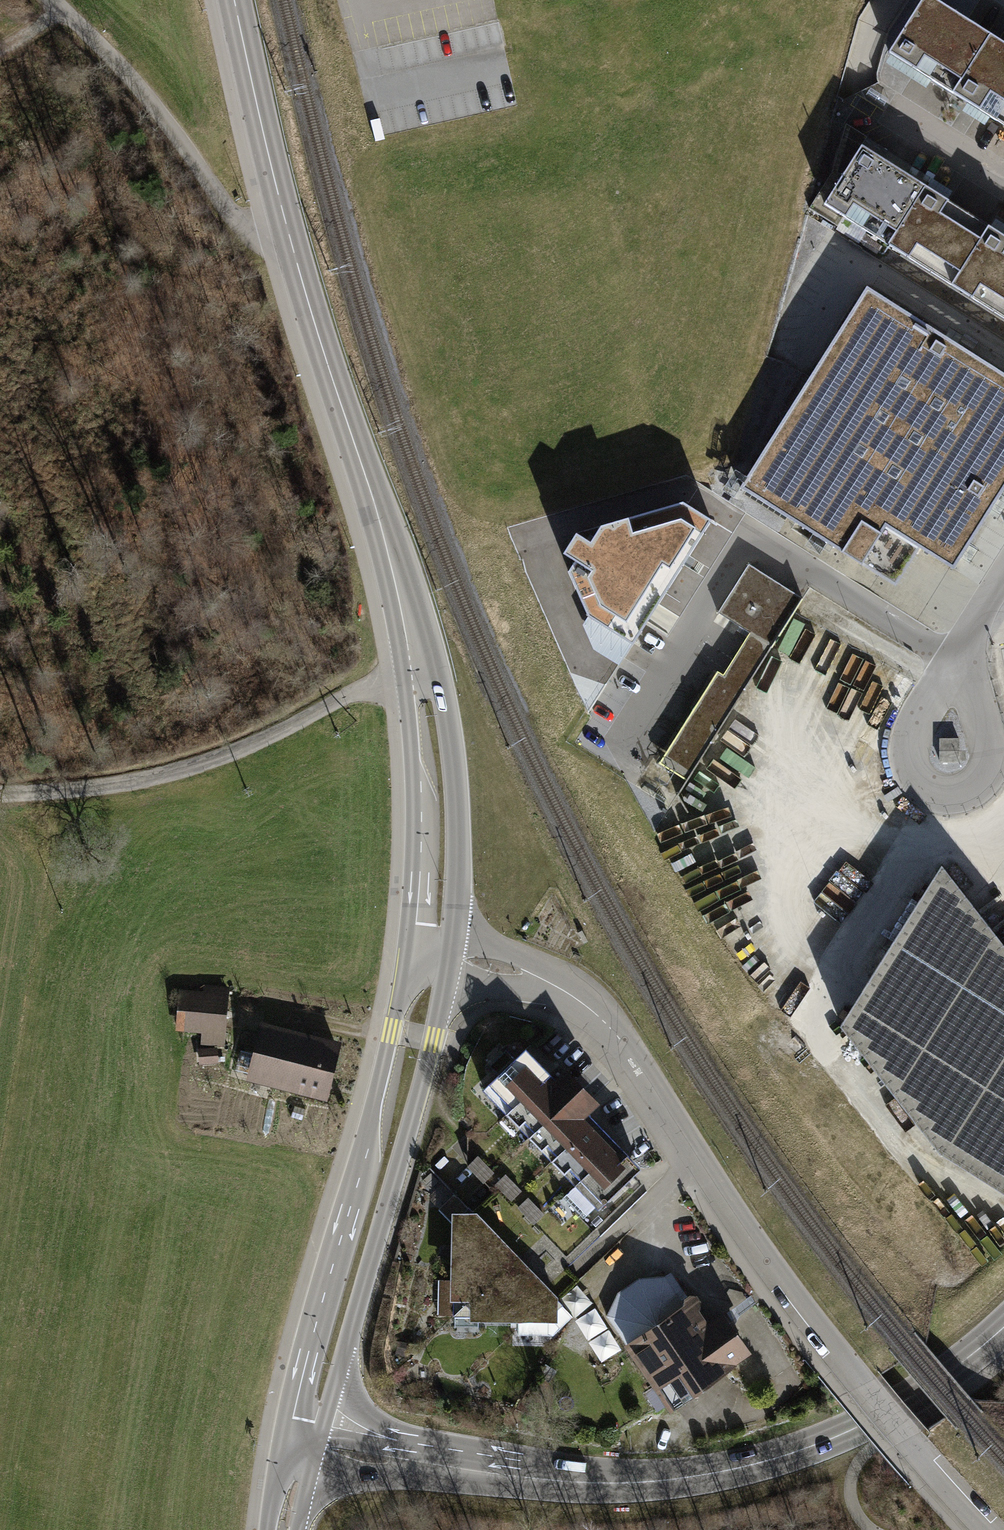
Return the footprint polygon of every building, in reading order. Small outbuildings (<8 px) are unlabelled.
[(933,0),(920,0),(887,52),(952,92),(988,34),(933,0)] [(988,34),(952,92),(1003,124),(1003,44),(988,34)] [(888,243),(926,183),(863,143),(825,203),(888,243)] [(952,283),(990,223),(926,183),(888,243),(952,283)] [(990,223),(952,283),(1003,316),(1003,232),(990,223)] [(869,289),(743,489),(898,586),(923,548),(957,570),(968,552),(1003,495),(1003,373),(942,335),(869,289)] [(585,616),(632,646),(711,520),(682,502),(595,527),(588,539),(581,535),(567,558),(573,561),(566,573),(585,616)] [(804,599),(750,564),(719,614),(750,634),(724,676),(717,672),(660,763),(689,781),(804,599)] [(958,738),(939,738),(939,762),(958,762),(958,738)] [(941,865),(840,1025),(939,1151),(1003,1192),(1003,945),(941,865)] [(197,992),(178,991),(174,1028),(201,1031),(199,1045),(221,1047),(227,985),(198,982),(197,992)] [(338,1048),(258,1026),(245,1073),(325,1095),(338,1048)] [(558,1082),(526,1050),(483,1091),(597,1209),(640,1168),(589,1114),(597,1106),(566,1074),(558,1082)] [(451,1217),(451,1260),(518,1260),(476,1217),(451,1217)] [(518,1260),(451,1260),(450,1302),(471,1303),(518,1260)] [(518,1260),(471,1303),(471,1324),(517,1324),(518,1260)] [(557,1301),(518,1260),(517,1324),(557,1325),(557,1301)] [(705,1333),(666,1277),(641,1279),(613,1296),(607,1317),(628,1346),(637,1340),(676,1401),(749,1353),(727,1321),(705,1333)] [(603,1364),(624,1350),(596,1308),(575,1321),(603,1364)]
